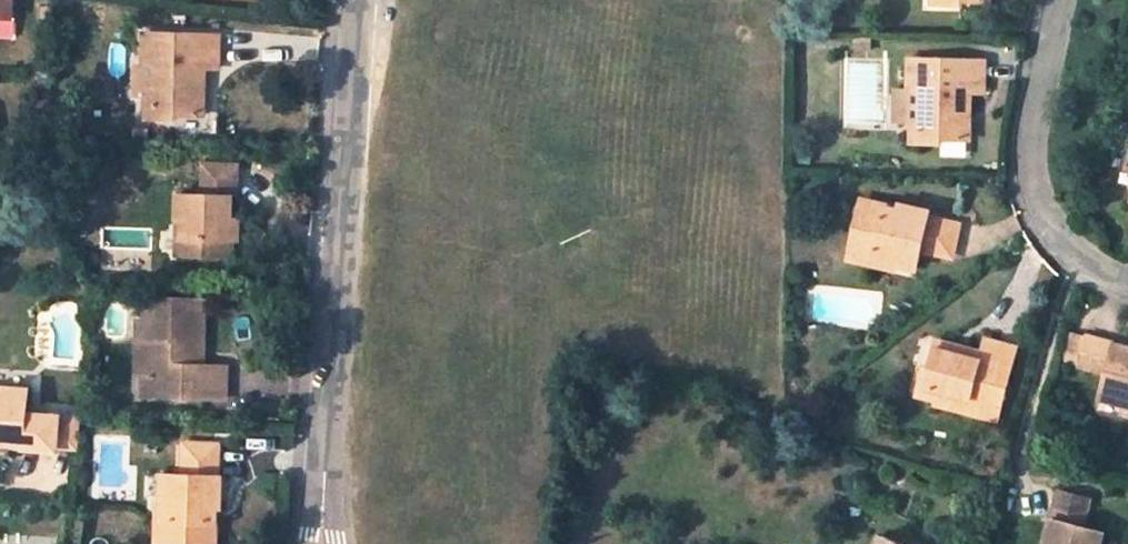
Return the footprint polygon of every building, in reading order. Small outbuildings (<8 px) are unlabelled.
[(14,24),(15,0),(0,0),(0,24),(14,24)] [(148,34),(146,59),(155,60),(151,113),(176,113),(177,109),(202,111),(203,99),(217,98),(220,40),(148,34)] [(904,55),(903,87),(916,89),(914,143),(933,143),(934,137),(959,136),(960,87),(975,88),(976,58),(904,55)] [(155,60),(146,59),(141,113),(151,113),(155,60)] [(900,143),(914,143),(916,89),(903,87),(900,143)] [(200,235),(199,250),(227,250),(230,203),(235,203),(237,161),(203,160),(201,191),(176,190),(175,212),(183,211),(182,234),(200,235)] [(893,259),(894,263),(917,269),(923,246),(955,254),(963,224),(862,199),(854,232),(876,238),(872,253),(893,259)] [(183,211),(175,212),(170,212),(168,249),(199,250),(200,235),(182,234),(183,211)] [(876,238),(854,232),(848,253),(894,263),(893,259),(872,253),(876,238)] [(154,377),(154,392),(223,394),(223,362),(201,361),(203,296),(148,296),(148,316),(145,377),(154,377)] [(145,377),(148,316),(135,315),(132,376),(140,376),(139,391),(154,392),(154,377),(145,377)] [(919,359),(913,381),(963,395),(961,407),(995,415),(1014,343),(980,335),(977,348),(931,337),(925,361),(919,359)] [(1127,406),(1127,349),(1086,338),(1078,365),(1104,373),(1098,398),(1120,404),(1127,406)] [(909,395),(961,407),(963,395),(913,381),(909,395)] [(6,436),(6,441),(52,445),(53,435),(54,411),(22,409),(24,386),(0,384),(0,436),(6,436)] [(1120,404),(1118,414),(1127,417),(1127,406),(1120,404)] [(54,411),(53,435),(78,437),(80,413),(54,411)] [(162,496),(161,521),(173,522),(173,543),(187,543),(211,543),(216,441),(186,440),(184,470),(164,469),(162,496)] [(1105,530),(1083,525),(1088,499),(1058,492),(1046,543),(1101,543),(1105,530)] [(161,521),(162,496),(153,496),(151,542),(173,543),(173,522),(161,521)] [(877,534),(873,543),(898,543),(877,534)]
